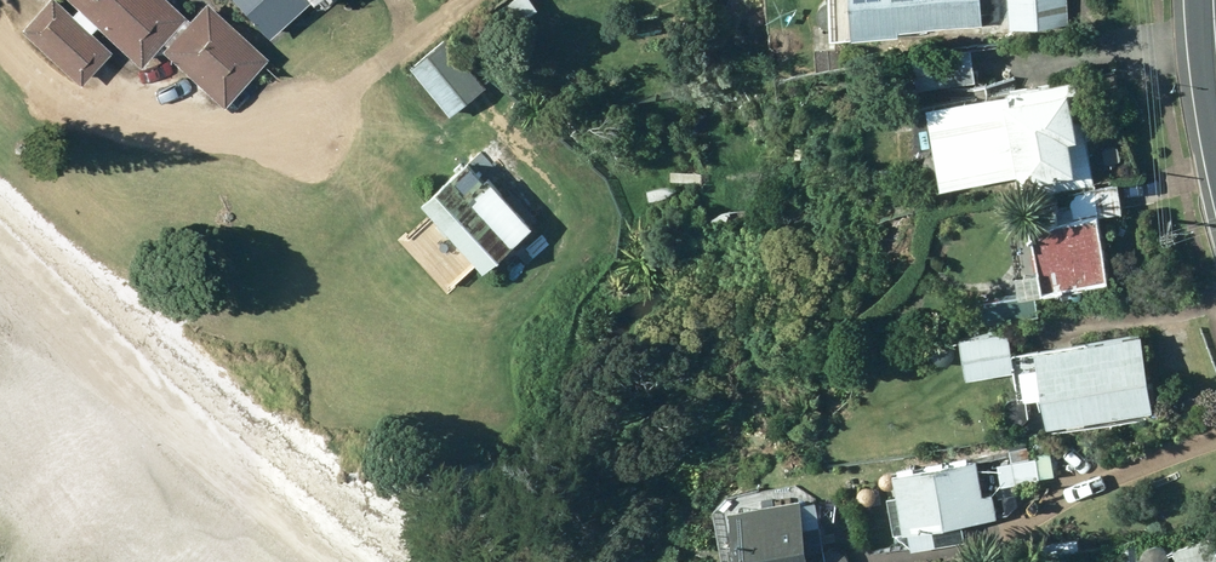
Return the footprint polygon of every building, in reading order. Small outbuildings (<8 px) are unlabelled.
[(57,67),(88,32),(67,14),(73,7),(118,47),(139,24),(143,27),(138,32),(200,88),(244,39),(201,0),(169,0),(167,2),(165,0),(7,0),(0,8),(0,15),(57,67)] [(310,7),(313,11),(326,0),(235,0),(271,41),(310,7)] [(821,10),(832,21),(832,24),(862,24),(862,14),(981,18),(982,0),(821,0),(821,10)] [(1011,16),(1069,14),(1068,0),(1010,0),(1011,16)] [(412,62),(450,109),(486,79),(448,33),(412,62)] [(955,79),(954,71),(976,70),(974,35),(910,37),(912,74),(940,73),(940,80),(955,79)] [(1008,89),(933,101),(939,135),(935,135),(940,167),(945,166),(946,172),(1090,149),(1076,60),(1005,71),(1008,89)] [(423,192),(483,258),(532,214),(473,148),(423,192)] [(1021,283),(978,288),(980,313),(1039,307),(1036,280),(1046,279),(1044,271),(1108,263),(1102,205),(1122,203),(1119,172),(1068,177),(1070,201),(1034,205),(1040,259),(1019,262),(1021,283)] [(1009,318),(960,324),(965,367),(1014,361),(1009,318)] [(1142,322),(1038,335),(1041,351),(1021,354),(1025,384),(1046,381),(1049,412),(1152,399),(1142,322)] [(1039,446),(1042,469),(1055,468),(1052,443),(1039,446)] [(977,447),(894,461),(905,524),(908,523),(911,542),(967,533),(963,514),(997,508),(993,482),(983,485),(977,447)] [(729,496),(738,561),(811,561),(801,486),(729,496)] [(1206,533),(1172,544),(1178,561),(1215,561),(1215,554),(1213,555),(1206,533)]
